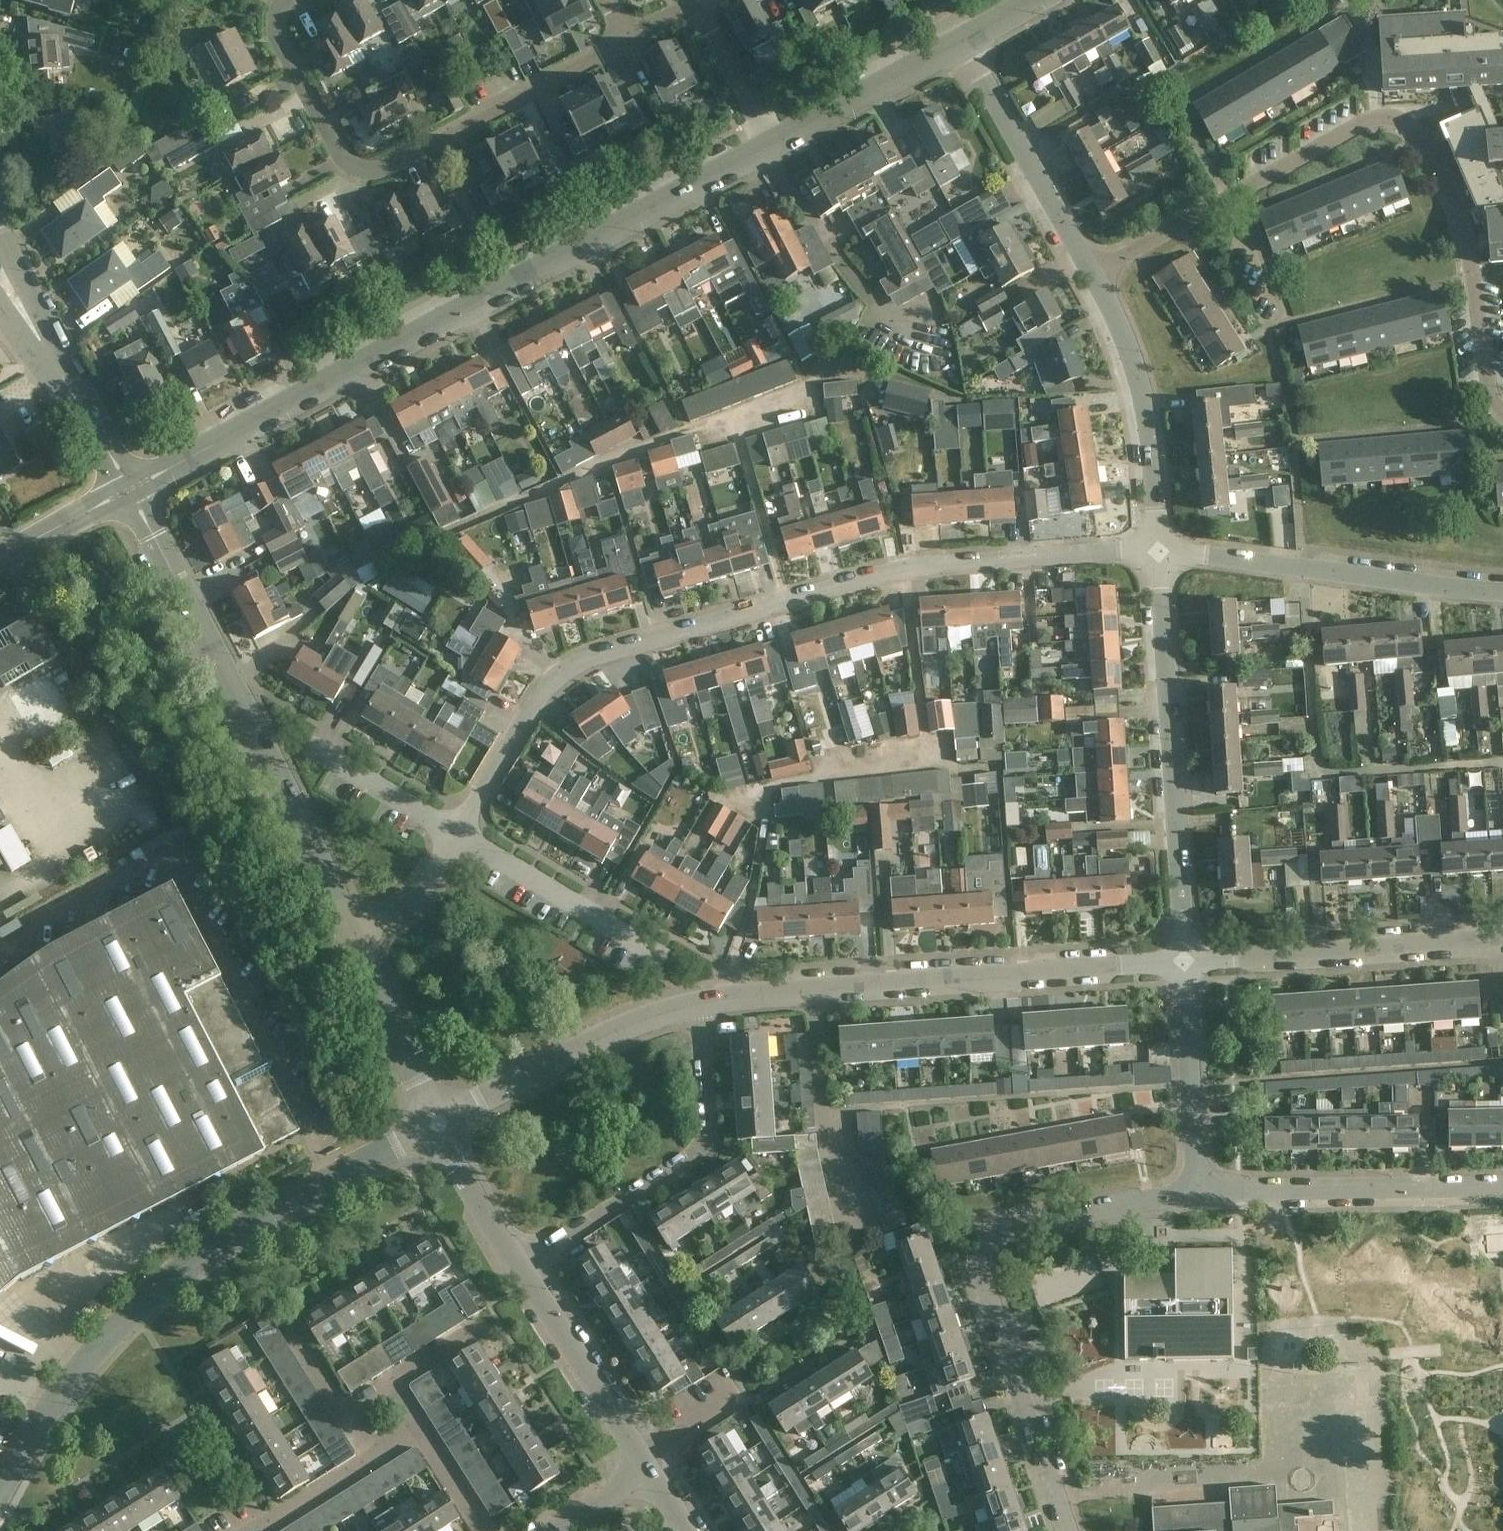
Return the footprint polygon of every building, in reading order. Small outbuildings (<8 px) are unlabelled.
[(23,4),(42,10),(42,9),(52,11),(51,14),(70,19),(76,0),(24,0),(23,4)] [(339,7),(341,11),(342,10),(359,41),(361,43),(383,31),(366,0),(354,0),(339,7)] [(410,38),(421,33),(412,16),(443,0),(445,4),(446,4),(447,3),(446,0),(446,1),(445,0),(412,0),(405,4),(403,1),(392,7),(410,38)] [(486,6),(495,21),(505,16),(497,0),(496,0),(486,6)] [(534,18),(534,19),(570,0),(524,0),(534,18)] [(555,37),(591,19),(582,0),(570,0),(534,19),(534,18),(532,18),(545,43),(555,37)] [(739,9),(732,14),(751,50),(775,36),(780,46),(791,40),(781,23),(771,28),(756,0),(748,5),(746,1),(737,6),(739,9)] [(836,3),(838,2),(837,0),(807,0),(810,7),(799,13),(809,32),(824,25),(817,13),(836,3)] [(905,11),(900,0),(890,0),(884,3),(892,18),(905,11)] [(1172,8),(1185,0),(1167,0),(1172,8)] [(1206,36),(1218,29),(1202,4),(1191,12),(1206,36)] [(359,44),(361,43),(359,41),(342,10),(341,11),(339,7),(338,8),(340,14),(316,26),(329,51),(319,56),(330,77),(352,65),(347,56),(361,49),(359,44)] [(410,38),(392,7),(382,12),(399,44),(410,38)] [(1118,7),(1096,20),(1109,41),(1130,29),(1118,7)] [(1376,25),(1381,96),(1466,90),(1470,99),(1480,94),(1477,89),(1502,88),(1502,41),(1472,44),(1472,32),(1463,33),(1462,19),(1376,25)] [(1106,64),(1107,66),(1115,81),(1117,84),(1129,78),(1108,42),(1109,41),(1096,20),(1073,32),(1086,55),(1097,48),(1106,64)] [(1341,66),(1342,68),(1363,56),(1342,20),(1317,35),(1317,36),(1336,68),(1341,66)] [(1191,45),(1179,26),(1168,32),(1180,52),(1191,45)] [(524,52),(513,30),(502,36),(508,49),(513,58),(524,52)] [(1074,61),(1081,73),(1091,67),(1085,56),(1086,55),(1073,32),(1051,45),(1064,67),(1074,61)] [(233,34),(201,52),(223,91),(254,74),(233,34)] [(1295,49),(1315,84),(1338,70),(1336,68),(1317,36),(1295,49)] [(72,68),(70,50),(60,51),(59,48),(58,37),(26,41),(29,72),(62,69),(72,68)] [(656,87),(666,107),(680,100),(677,96),(700,85),(676,40),(671,43),(669,41),(659,46),(661,49),(653,53),(667,81),(656,87)] [(1162,63),(1148,40),(1135,48),(1148,71),(1162,63)] [(1062,68),(1064,67),(1051,45),(1027,59),(1039,81),(1053,73),(1066,98),(1073,111),(1083,105),(1062,68)] [(1295,49),(1270,64),(1291,98),(1315,84),(1295,49)] [(1291,98),(1270,64),(1246,78),(1266,113),(1291,98)] [(384,100),(360,112),(373,138),(409,118),(399,100),(414,92),(404,75),(378,89),(384,100)] [(610,76),(602,81),(601,78),(590,83),(592,86),(586,89),(606,126),(628,115),(634,126),(644,120),(634,100),(625,105),(610,76)] [(1246,78),(1221,93),(1241,128),(1266,113),(1246,78)] [(1105,92),(1099,82),(1092,86),(1090,93),(1094,99),(1105,92)] [(585,137),(606,126),(586,89),(563,102),(578,131),(565,138),(575,158),(591,149),(585,137)] [(1221,93),(1192,110),(1213,145),(1241,128),(1221,93)] [(62,102),(63,114),(34,118),(36,133),(49,131),(54,160),(79,156),(82,181),(112,159),(111,146),(98,148),(95,123),(80,125),(79,119),(90,118),(88,100),(62,102)] [(1158,123),(1146,103),(1134,110),(1146,130),(1158,123)] [(1108,107),(1096,113),(1101,124),(1102,123),(1103,125),(1114,118),(1108,107)] [(939,110),(912,124),(932,162),(926,165),(940,190),(960,180),(948,159),(962,151),(939,110)] [(1439,130),(1487,240),(1489,268),(1502,266),(1502,143),(1492,147),(1478,113),(1459,122),(1457,117),(1442,123),(1444,128),(1439,130)] [(1109,136),(1103,125),(1102,123),(1101,124),(1089,130),(1067,142),(1079,164),(1100,151),(1096,143),(1109,136)] [(187,127),(144,150),(147,154),(153,165),(171,156),(195,143),(187,127)] [(548,178),(558,172),(548,152),(538,157),(523,128),(499,141),(519,178),(542,166),(548,178)] [(236,177),(241,174),(241,173),(272,155),(259,131),(222,151),(236,177)] [(195,143),(171,156),(178,168),(221,144),(215,133),(196,144),(195,143)] [(888,135),(803,184),(822,219),(845,205),(865,239),(871,236),(885,260),(890,276),(890,277),(882,282),(880,283),(888,297),(890,296),(910,284),(930,273),(922,260),(888,200),(925,180),(912,156),(903,161),(888,135)] [(1162,145),(1153,149),(1160,160),(1181,148),(1175,138),(1162,145)] [(499,140),(493,143),(492,141),(482,146),(483,149),(475,153),(490,181),(481,186),(492,206),(502,201),(496,190),(519,178),(499,141),(499,140)] [(121,173),(147,154),(144,150),(138,142),(112,161),(121,173)] [(1100,151),(1079,164),(1092,187),(1114,175),(1100,151)] [(241,205),(250,222),(276,208),(271,200),(265,204),(260,195),(279,184),(290,178),(277,154),(276,153),(272,155),(241,173),(241,174),(249,189),(236,197),(241,205)] [(1151,154),(1126,168),(1133,179),(1157,166),(1151,154)] [(1391,164),(1368,173),(1383,211),(1406,201),(1391,164)] [(85,206),(44,235),(63,262),(105,232),(93,214),(106,205),(104,201),(122,188),(110,172),(78,195),(85,206)] [(1383,211),(1368,173),(1343,183),(1358,221),(1383,211)] [(1114,175),(1092,187),(1105,211),(1127,199),(1114,175)] [(1358,221),(1343,183),(1316,194),(1331,232),(1358,221)] [(402,195),(401,196),(418,229),(417,230),(419,233),(420,232),(422,236),(423,235),(428,245),(452,231),(464,225),(452,204),(441,210),(428,185),(404,198),(402,195)] [(401,194),(375,207),(395,245),(419,233),(417,230),(418,229),(401,196),(402,195),(401,194)] [(1316,194),(1287,206),(1302,244),(1331,232),(1316,194)] [(964,236),(970,234),(992,221),(979,199),(952,214),(964,236)] [(1302,244),(1287,206),(1256,219),(1271,256),(1302,244)] [(276,208),(250,222),(257,235),(283,221),(276,208)] [(169,233),(181,224),(173,211),(160,220),(169,233)] [(813,267),(796,234),(794,231),(784,213),(770,221),(764,211),(741,223),(756,250),(749,253),(756,267),(773,259),(785,281),(811,268),(813,267)] [(964,236),(952,214),(939,222),(951,244),(959,240),(964,236)] [(336,216),(313,228),(316,237),(329,261),(328,262),(330,267),(331,266),(332,266),(355,253),(360,263),(371,257),(360,235),(349,241),(336,216)] [(291,252),(282,257),(293,278),(294,278),(302,274),(310,290),(337,276),(331,266),(330,267),(328,262),(329,261),(316,237),(313,228),(312,228),(310,225),(309,225),(284,238),(291,252)] [(1023,249),(1015,235),(1012,236),(1007,228),(992,237),(986,226),(960,241),(966,252),(978,274),(1023,249)] [(809,227),(796,234),(813,267),(811,268),(815,276),(818,274),(831,268),(835,266),(817,234),(814,228),(809,227)] [(223,241),(216,228),(205,234),(212,247),(223,241)] [(371,230),(360,235),(371,257),(382,251),(371,230)] [(124,266),(137,258),(123,238),(110,246),(124,266)] [(717,239),(691,252),(704,278),(709,286),(715,299),(725,293),(715,273),(730,265),(717,239)] [(231,248),(228,242),(216,248),(220,254),(231,248)] [(1032,264),(1023,249),(978,274),(984,284),(995,278),(1001,289),(1003,292),(1003,291),(1033,275),(1028,266),(1032,264)] [(704,278),(691,252),(668,264),(682,289),(690,304),(701,298),(698,292),(709,286),(704,278)] [(113,255),(70,285),(89,312),(131,283),(138,294),(171,271),(160,254),(141,267),(139,264),(125,273),(113,255)] [(192,261),(175,271),(183,283),(199,273),(192,261)] [(1176,299),(1201,284),(1187,261),(1153,282),(1160,293),(1165,290),(1172,302),(1176,299)] [(682,289),(668,264),(647,275),(660,301),(672,323),(681,319),(669,296),(682,289)] [(750,272),(738,278),(740,284),(757,316),(770,310),(750,272)] [(660,301),(647,275),(627,285),(636,303),(624,309),(640,339),(660,328),(649,307),(660,301)] [(249,365),(252,369),(260,365),(258,360),(271,354),(265,343),(270,340),(263,328),(272,324),(265,310),(264,311),(252,288),(250,289),(243,278),(232,284),(249,318),(228,329),(234,342),(228,345),(234,358),(241,355),(247,366),(249,365)] [(1215,307),(1201,284),(1176,299),(1183,309),(1178,312),(1186,325),(1191,322),(1215,307)] [(1003,292),(1001,289),(975,303),(981,315),(1008,300),(1003,291),(1003,292)] [(1437,293),(1411,300),(1421,339),(1447,333),(1450,332),(1446,316),(1440,292),(1437,293)] [(1046,295),(1009,316),(1012,321),(1023,340),(1060,319),(1046,295)] [(576,310),(589,335),(590,335),(593,342),(594,344),(601,356),(610,352),(604,339),(617,334),(618,334),(623,345),(631,349),(639,344),(625,318),(612,324),(599,298),(576,310)] [(1008,300),(981,315),(982,316),(958,329),(964,340),(970,336),(970,337),(981,332),(987,343),(1006,332),(1003,325),(1006,323),(1006,324),(1012,321),(1009,316),(1005,318),(1000,309),(1009,303),(1008,300)] [(1411,300),(1383,307),(1394,346),(1421,339),(1411,300)] [(821,320),(829,335),(848,326),(860,321),(852,305),(821,320)] [(1229,330),(1215,307),(1191,322),(1197,332),(1193,335),(1201,348),(1205,345),(1229,330)] [(1383,307),(1356,314),(1366,353),(1394,346),(1383,307)] [(131,309),(104,326),(112,338),(139,321),(131,309)] [(576,310),(553,321),(567,347),(568,346),(577,364),(580,370),(591,364),(588,359),(583,347),(593,342),(590,335),(589,335),(576,310)] [(160,311),(147,317),(170,361),(182,354),(160,311)] [(1356,314),(1328,321),(1338,360),(1366,353),(1356,314)] [(775,340),(783,336),(773,318),(765,322),(775,340)] [(559,351),(567,347),(553,321),(531,333),(550,367),(557,379),(561,387),(570,382),(568,373),(570,372),(563,359),(559,351)] [(1328,321),(1300,328),(1310,368),(1338,360),(1328,321)] [(788,337),(803,364),(806,362),(810,360),(822,353),(825,352),(811,325),(788,337)] [(1244,353),(1229,330),(1205,345),(1211,355),(1207,358),(1215,371),(1244,353)] [(550,369),(531,335),(508,347),(510,350),(500,355),(506,367),(522,397),(531,391),(533,395),(542,390),(535,377),(537,376),(537,375),(550,369)] [(756,339),(744,345),(749,355),(755,368),(768,363),(763,352),(756,339)] [(1304,350),(1301,341),(1294,342),(1297,352),(1304,350)] [(1046,354),(1050,353),(1044,342),(1001,366),(1008,378),(1035,364),(1045,392),(1058,388),(1046,354)] [(210,345),(181,360),(198,392),(227,377),(210,345)] [(1072,346),(1050,353),(1046,354),(1058,388),(1083,379),(1072,346)] [(151,353),(120,368),(128,383),(127,383),(142,412),(169,398),(154,370),(158,367),(151,353)] [(723,355),(701,365),(712,387),(734,377),(728,366),(723,355)] [(749,355),(728,366),(734,377),(755,368),(749,355)] [(778,365),(786,386),(797,382),(789,361),(778,365)] [(458,374),(472,400),(473,400),(476,406),(489,431),(501,425),(485,394),(495,388),(498,394),(510,388),(501,371),(489,377),(481,362),(458,374)] [(778,365),(767,369),(776,391),(786,386),(778,365)] [(776,391),(767,369),(757,373),(765,395),(776,391)] [(765,395),(757,373),(746,378),(754,399),(765,395)] [(472,400),(458,374),(436,385),(455,422),(460,431),(470,426),(463,412),(476,406),(473,400),(472,400)] [(754,399),(746,378),(736,382),(744,403),(754,399)] [(736,382),(725,386),(733,407),(744,403),(736,382)] [(932,393),(890,382),(883,408),(924,419),(932,393)] [(856,383),(824,386),(825,401),(858,397),(856,383)] [(455,422),(436,385),(414,397),(433,433),(438,442),(448,437),(443,428),(455,422)] [(733,407),(725,386),(714,390),(723,411),(733,407)] [(714,390),(704,394),(712,416),(723,411),(714,390)] [(1195,431),(1219,428),(1232,427),(1231,410),(1255,408),(1253,390),(1208,394),(1197,395),(1199,408),(1192,408),(1195,431)] [(712,416),(704,394),(693,398),(701,420),(712,416)] [(433,433),(414,397),(391,408),(416,456),(426,451),(420,439),(433,433)] [(701,420),(693,398),(682,403),(691,424),(701,420)] [(959,423),(957,407),(945,407),(945,401),(932,402),(934,429),(947,428),(948,435),(959,434),(959,423)] [(648,411),(661,434),(676,425),(664,403),(648,411)] [(970,406),(957,407),(959,423),(971,422),(970,406)] [(1060,437),(1089,432),(1085,410),(1057,414),(1058,426),(1031,430),(1033,441),(1060,437)] [(625,411),(605,421),(618,446),(637,436),(625,411)] [(833,439),(827,418),(803,425),(811,451),(824,448),(822,442),(833,439)] [(342,431),(340,432),(359,469),(360,469),(372,493),(373,493),(387,485),(368,450),(378,445),(364,420),(342,431)] [(618,446),(605,421),(585,432),(587,435),(598,456),(618,446)] [(0,429),(0,471),(4,478),(33,461),(12,423),(0,429)] [(1263,423),(1235,426),(1237,439),(1264,436),(1263,423)] [(813,458),(811,451),(803,425),(779,431),(789,465),(813,458)] [(1219,428),(1195,431),(1198,461),(1223,458),(1219,428)] [(789,465),(779,431),(764,436),(773,469),(789,465)] [(340,432),(319,443),(332,469),(344,492),(356,486),(350,473),(359,469),(340,432)] [(1092,457),(1089,432),(1060,437),(1064,462),(1092,457)] [(576,467),(598,456),(587,435),(570,443),(573,450),(556,458),(564,474),(577,468),(576,467)] [(693,435),(671,441),(672,445),(674,451),(676,458),(677,458),(697,452),(694,439),(693,435)] [(1462,436),(1436,438),(1440,479),(1466,476),(1462,436)] [(1440,479),(1436,438),(1408,441),(1412,481),(1440,479)] [(745,442),(750,459),(760,457),(756,440),(745,442)] [(1408,441),(1380,444),(1383,484),(1412,481),(1408,441)] [(319,443),(297,454),(311,480),(332,469),(319,443)] [(727,469),(742,465),(736,447),(736,444),(721,448),(727,469)] [(1036,444),(1024,446),(1028,468),(1040,467),(1036,444)] [(1380,444),(1350,446),(1353,487),(1383,484),(1380,444)] [(672,445),(648,452),(650,458),(654,473),(656,479),(680,473),(681,472),(677,458),(676,458),(674,451),(672,445)] [(1353,487),(1350,446),(1317,449),(1321,490),(1353,487)] [(280,476),(267,483),(268,483),(269,485),(278,503),(279,503),(295,533),(306,527),(304,521),(293,501),(316,489),(315,488),(311,480),(297,454),(275,466),(280,476)] [(1092,457),(1064,462),(1046,465),(1048,480),(1061,478),(1062,488),(1096,482),(1092,457)] [(500,504),(507,500),(521,493),(503,459),(502,458),(482,468),(488,479),(486,480),(498,503),(499,503),(500,504)] [(1223,458),(1198,461),(1200,484),(1225,481),(1223,458)] [(430,459),(409,470),(441,530),(463,521),(430,459)] [(621,495),(647,488),(639,459),(614,466),(621,495)] [(523,490),(541,482),(536,469),(518,477),(523,490)] [(1495,470),(1499,511),(1502,510),(1502,469),(1495,470)] [(927,497),(914,498),(916,526),(941,524),(939,496),(938,470),(926,471),(927,497)] [(1013,472),(987,473),(987,474),(987,475),(989,493),(991,521),(991,525),(1004,524),(1016,523),(1015,519),(1016,519),(1014,491),(1013,472)] [(576,496),(579,509),(601,503),(594,474),(572,482),(576,496)] [(455,475),(446,480),(457,504),(468,498),(455,475)] [(976,494),(965,495),(967,522),(991,521),(989,493),(987,475),(975,476),(976,494)] [(1269,475),(1241,477),(1242,490),(1270,488),(1269,475)] [(486,480),(467,489),(478,510),(497,501),(486,480)] [(854,514),(862,540),(885,534),(870,481),(859,485),(867,510),(854,514)] [(1225,481),(1200,484),(1203,512),(1228,510),(1225,481)] [(1096,482),(1062,488),(1058,488),(1062,516),(1101,510),(1096,482)] [(268,483),(251,492),(256,501),(261,512),(267,508),(269,508),(277,503),(278,503),(269,485),(268,483)] [(851,501),(846,484),(838,486),(842,503),(851,501)] [(814,554),(807,527),(795,486),(783,488),(791,518),(778,521),(789,561),(814,554)] [(551,497),(549,498),(550,499),(551,503),(557,525),(558,525),(579,519),(577,511),(572,492),(551,497)] [(819,524),(807,527),(814,554),(838,547),(830,520),(822,492),(811,496),(819,524)] [(1046,492),(1025,495),(1028,524),(1050,521),(1046,492)] [(965,495),(939,496),(941,524),(967,522),(965,495)] [(211,498),(200,503),(205,512),(215,507),(211,498)] [(550,499),(526,506),(527,512),(532,529),(533,532),(557,525),(551,503),(550,499)] [(278,529),(263,537),(264,539),(271,554),(299,540),(295,533),(279,503),(278,503),(277,503),(269,508),(267,508),(278,529)] [(205,512),(195,517),(206,538),(207,540),(252,516),(253,516),(247,505),(246,504),(226,515),(220,504),(215,507),(205,512)] [(527,512),(506,518),(506,519),(511,535),(532,529),(527,512)] [(735,518),(719,522),(720,523),(723,535),(734,575),(759,568),(759,567),(770,564),(755,512),(735,518)] [(854,514),(830,520),(838,547),(839,547),(840,551),(852,547),(851,544),(862,540),(854,514)] [(428,515),(397,531),(404,545),(405,546),(436,530),(428,515)] [(252,516),(207,540),(219,563),(256,543),(246,523),(253,519),(252,516)] [(372,548),(377,559),(400,547),(386,520),(363,532),(372,548)] [(714,552),(703,555),(711,582),(734,575),(723,535),(720,523),(709,526),(716,551),(714,552)] [(687,545),(676,548),(680,562),(687,588),(711,582),(703,555),(696,529),(686,531),(682,532),(687,545)] [(609,570),(598,572),(609,611),(632,604),(625,577),(638,574),(627,535),(626,536),(601,543),(609,570)] [(651,558),(640,561),(648,588),(659,585),(662,596),(663,595),(664,600),(674,597),(673,593),(687,588),(680,562),(676,548),(676,547),(673,536),(661,540),(664,552),(651,556),(651,558)] [(492,562),(468,537),(449,553),(473,580),(492,562)] [(299,540),(271,554),(282,576),(300,567),(310,561),(300,541),(299,540)] [(362,541),(345,550),(350,561),(355,571),(377,559),(372,548),(367,550),(362,541)] [(442,561),(433,550),(424,560),(434,569),(442,561)] [(584,577),(574,580),(574,582),(577,591),(584,618),(609,611),(598,572),(598,573),(591,551),(578,555),(584,575),(584,577)] [(340,574),(314,597),(327,611),(353,589),(340,574)] [(393,576),(384,590),(423,614),(432,600),(430,598),(401,581),(393,576)] [(574,579),(549,586),(553,598),(560,624),(584,618),(577,591),(574,582),(574,580),(574,579)] [(260,580),(234,593),(245,613),(246,615),(280,597),(279,595),(291,589),(288,583),(276,589),(274,586),(266,591),(260,580)] [(522,581),(506,587),(515,617),(530,613),(536,631),(560,624),(553,598),(549,586),(549,584),(538,587),(539,595),(526,598),(522,581)] [(305,650),(290,675),(311,687),(312,688),(335,649),(370,588),(362,584),(343,614),(340,619),(342,620),(340,624),(325,649),(322,648),(317,656),(305,650)] [(1077,616),(1114,614),(1112,591),(1076,594),(1077,616)] [(280,597),(246,615),(258,638),(292,621),(304,614),(301,608),(289,614),(280,597)] [(995,599),(998,636),(1000,665),(1014,664),(1011,626),(1022,625),(1020,597),(995,599)] [(998,636),(995,599),(970,601),(972,629),(973,629),(974,652),(988,651),(988,640),(992,636),(998,636)] [(972,629),(970,601),(945,602),(947,631),(972,629)] [(391,602),(380,622),(394,630),(405,610),(391,602)] [(947,631),(945,602),(919,604),(923,656),(937,655),(936,632),(947,631)] [(1285,605),(1286,629),(1301,628),(1300,604),(1285,605)] [(1210,628),(1235,626),(1234,606),(1209,607),(1210,628)] [(485,609),(470,633),(480,639),(474,649),(486,656),(487,654),(511,669),(523,649),(499,634),(506,622),(485,609)] [(864,617),(872,643),(874,643),(875,646),(877,656),(878,660),(903,653),(902,648),(908,646),(906,632),(898,634),(895,635),(889,614),(888,610),(864,617)] [(1087,629),(1087,641),(1119,639),(1118,629),(1115,629),(1114,614),(1077,616),(1077,617),(1065,618),(1066,631),(1087,629)] [(411,615),(401,631),(413,638),(422,622),(411,615)] [(33,616),(0,634),(0,683),(3,688),(36,669),(43,665),(57,657),(33,616)] [(872,643),(864,617),(840,624),(848,650),(850,650),(856,676),(867,673),(863,660),(859,647),(872,643)] [(817,631),(824,657),(825,657),(826,660),(832,683),(833,687),(843,683),(843,680),(844,680),(856,676),(850,650),(848,650),(840,624),(817,631)] [(1235,626),(1210,628),(1212,659),(1237,658),(1236,643),(1250,642),(1254,639),(1280,638),(1279,624),(1235,626)] [(1420,626),(1394,628),(1397,662),(1423,659),(1420,626)] [(1394,628),(1371,630),(1374,664),(1397,662),(1394,628)] [(1371,630),(1346,633),(1350,666),(1374,664),(1371,630)] [(795,692),(799,703),(818,697),(815,686),(817,686),(813,672),(815,672),(813,661),(824,657),(817,631),(793,637),(797,649),(784,653),(784,654),(795,692)] [(1045,631),(1038,631),(1038,643),(1051,643),(1051,636),(1045,631)] [(1296,631),(1284,632),(1285,640),(1296,640),(1296,631)] [(1350,666),(1346,633),(1322,635),(1325,669),(1350,666)] [(949,637),(950,652),(960,651),(960,636),(949,637)] [(454,637),(447,648),(457,654),(464,643),(454,637)] [(1088,655),(1089,665),(1117,664),(1116,643),(1119,642),(1119,639),(1087,641),(1087,642),(1065,643),(1066,654),(1080,652),(1080,656),(1088,655)] [(464,643),(457,654),(462,657),(475,665),(465,684),(463,687),(487,701),(493,691),(496,693),(511,669),(487,654),(486,656),(474,649),(464,643)] [(1495,645),(1497,674),(1498,685),(1502,685),(1502,644),(1495,645)] [(1495,645),(1471,647),(1474,676),(1474,687),(1487,686),(1487,675),(1497,674),(1495,645)] [(761,646),(737,653),(745,680),(758,725),(772,721),(774,720),(767,695),(766,694),(763,695),(762,688),(765,687),(772,686),(771,684),(786,680),(778,654),(764,658),(761,648),(761,646)] [(1251,664),(1276,665),(1277,648),(1252,647),(1251,664)] [(1471,647),(1443,650),(1446,679),(1474,676),(1471,647)] [(335,649),(312,688),(334,700),(347,678),(362,687),(381,655),(369,649),(365,656),(362,654),(357,662),(335,649)] [(737,653),(713,660),(721,686),(722,686),(725,698),(738,745),(750,741),(737,694),(733,683),(745,680),(737,653)] [(713,660),(689,667),(697,693),(698,693),(701,706),(705,720),(715,716),(711,703),(712,702),(709,690),(721,686),(713,660)] [(1117,664),(1089,665),(1089,667),(1062,668),(1063,682),(1090,680),(1091,694),(1119,692),(1117,664)] [(667,682),(654,686),(668,728),(690,722),(687,710),(689,709),(685,697),(697,693),(689,667),(664,674),(666,680),(667,682)] [(1271,685),(1271,670),(1239,671),(1240,687),(1271,685)] [(1398,690),(1412,689),(1410,671),(1396,673),(1398,690)] [(77,673),(29,690),(42,728),(90,711),(77,673)] [(1351,692),(1364,691),(1362,673),(1349,675),(1351,692)] [(449,675),(442,688),(458,697),(463,687),(465,684),(464,683),(449,675)] [(372,680),(359,701),(369,708),(364,718),(365,719),(363,721),(382,732),(384,734),(385,731),(409,692),(412,687),(414,683),(404,677),(403,679),(395,691),(384,684),(383,686),(372,680)] [(1487,686),(1474,687),(1472,687),(1473,706),(1489,704),(1487,686)] [(409,692),(385,731),(406,744),(421,719),(422,719),(435,698),(425,693),(425,694),(412,687),(409,692)] [(648,687),(633,693),(633,694),(634,697),(644,725),(646,731),(646,733),(662,727),(649,687),(648,687)] [(1412,689),(1398,690),(1399,707),(1413,706),(1412,689)] [(615,690),(596,703),(611,726),(625,746),(639,736),(646,731),(644,725),(634,697),(623,701),(621,699),(615,690)] [(1210,716),(1235,714),(1234,690),(1208,691),(1210,716)] [(1366,709),(1364,691),(1351,692),(1352,710),(1366,709)] [(1067,712),(1117,710),(1116,693),(1094,694),(1094,703),(1067,704),(1067,712)] [(1065,697),(1040,698),(1041,710),(1065,708),(1065,697)] [(428,757),(426,759),(447,772),(449,769),(451,770),(471,737),(478,724),(486,711),(463,698),(456,710),(455,710),(428,757)] [(1037,698),(1004,699),(1006,725),(1039,723),(1037,698)] [(863,738),(854,709),(852,701),(839,705),(850,745),(863,740),(863,738)] [(564,732),(580,747),(582,749),(598,762),(613,751),(600,733),(611,726),(596,703),(573,719),(577,723),(564,732)] [(951,704),(927,707),(931,735),(955,731),(954,728),(951,704)] [(1490,723),(1489,704),(1473,706),(1475,725),(1490,723)] [(421,719),(406,744),(426,756),(428,757),(455,710),(447,706),(441,715),(440,715),(434,726),(422,719),(421,719)] [(1002,706),(982,707),(982,709),(983,737),(983,739),(1004,738),(1002,706)] [(955,731),(956,740),(977,738),(980,737),(978,709),(978,707),(960,708),(962,730),(955,731)] [(915,708),(895,711),(898,739),(919,736),(915,708)] [(1065,708),(1041,710),(1041,722),(1066,721),(1065,708)] [(1281,722),(1280,710),(1251,712),(1252,724),(1281,722)] [(871,718),(877,736),(881,736),(894,732),(887,712),(871,718)] [(1235,714),(1210,716),(1211,742),(1237,740),(1235,714)] [(1444,747),(1458,746),(1455,717),(1441,718),(1444,747)] [(1097,722),(1072,724),(1072,737),(1085,737),(1097,736),(1097,747),(1125,745),(1123,721),(1121,721),(1097,722)] [(683,725),(667,732),(682,768),(698,761),(683,725)] [(978,748),(977,738),(956,740),(957,751),(978,748)] [(811,769),(804,739),(789,742),(792,757),(770,763),(774,779),(811,769)] [(65,781),(87,768),(71,740),(49,753),(65,781)] [(1237,740),(1211,742),(1213,768),(1239,767),(1237,740)] [(530,770),(516,795),(524,800),(518,809),(529,816),(536,820),(539,822),(553,797),(555,798),(560,789),(581,754),(569,744),(547,781),(538,775),(530,770)] [(1086,748),(1074,748),(1075,761),(1075,774),(1127,770),(1125,745),(1097,747),(1086,748)] [(979,761),(978,748),(957,751),(958,762),(960,763),(979,761)] [(1383,750),(1384,762),(1396,761),(1396,749),(1383,750)] [(1027,752),(1005,754),(1007,771),(1028,769),(1027,752)] [(737,753),(715,759),(716,762),(724,791),(746,786),(737,753)] [(758,777),(772,773),(770,764),(766,754),(753,757),(758,777)] [(1284,785),(1306,785),(1306,772),(1304,772),(1304,759),(1282,760),(1282,761),(1254,762),(1254,776),(1283,774),(1284,785)] [(1241,794),(1239,767),(1213,768),(1215,796),(1241,794)] [(1127,770),(1075,774),(1076,784),(1089,783),(1089,786),(1099,786),(1100,797),(1128,795),(1127,770)] [(951,794),(950,783),(949,771),(937,773),(939,795),(951,794)] [(679,786),(683,780),(684,777),(678,773),(673,783),(679,786)] [(928,797),(939,795),(937,773),(925,774),(928,797)] [(1000,803),(997,773),(977,774),(978,784),(966,785),(965,785),(966,805),(1000,803)] [(914,775),(917,798),(928,797),(925,774),(914,775)] [(1426,786),(1425,774),(1397,776),(1398,788),(1426,786)] [(914,775),(902,776),(904,799),(910,799),(917,798),(914,775)] [(902,776),(892,778),(894,800),(904,799),(902,776)] [(553,797),(539,822),(540,823),(559,834),(575,809),(576,810),(592,783),(582,777),(571,795),(560,789),(555,798),(553,797)] [(883,802),(894,800),(892,778),(881,779),(883,802)] [(1005,788),(1015,787),(1024,787),(1024,778),(1005,780),(1005,788)] [(881,779),(869,780),(872,803),(883,802),(881,779)] [(858,782),(860,804),(872,803),(869,780),(858,782)] [(849,805),(860,804),(858,782),(847,783),(849,805)] [(838,807),(849,805),(847,783),(835,784),(838,807)] [(824,784),(799,786),(799,788),(800,800),(812,799),(813,811),(825,810),(824,784)] [(1329,806),(1341,805),(1340,786),(1328,787),(1329,806)] [(799,788),(782,790),(784,802),(799,801),(799,800),(800,800),(799,788)] [(575,809),(559,834),(581,847),(596,823),(603,811),(612,797),(605,793),(595,807),(593,806),(587,817),(576,810),(575,809)] [(1100,797),(1067,799),(1068,814),(1087,812),(1088,822),(1096,822),(1096,823),(1102,823),(1102,825),(1130,823),(1128,795),(1100,797)] [(657,796),(647,816),(668,827),(678,807),(657,796)] [(1311,815),(1321,815),(1322,797),(1312,797),(1311,815)] [(1452,818),(1467,817),(1466,798),(1450,800),(1452,818)] [(935,799),(910,801),(911,818),(936,816),(935,799)] [(945,831),(964,829),(962,801),(943,802),(945,831)] [(1390,801),(1378,802),(1379,820),(1391,820),(1390,801)] [(716,838),(732,811),(719,803),(702,830),(716,838)] [(1342,823),(1341,805),(1329,806),(1331,824),(1342,823)] [(890,807),(871,808),(874,853),(893,852),(890,807)] [(596,823),(581,847),(604,861),(606,857),(608,854),(621,862),(641,827),(629,819),(626,825),(603,811),(596,823)] [(732,811),(716,838),(729,846),(746,819),(732,811)] [(1467,817),(1452,818),(1454,849),(1441,850),(1443,878),(1468,876),(1467,848),(1467,835),(1468,835),(1467,817)] [(1021,826),(1021,818),(1007,819),(1008,827),(1021,826)] [(1392,838),(1391,820),(1379,820),(1380,839),(1392,838)] [(1071,823),(1046,824),(1047,841),(1072,838),(1071,823)] [(1342,823),(1331,824),(1332,842),(1344,841),(1342,823)] [(0,833),(0,854),(12,874),(30,863),(10,827),(0,833)] [(1130,830),(1100,832),(1101,850),(1131,848),(1130,832),(1130,830)] [(647,854),(633,879),(653,891),(654,891),(667,869),(669,867),(670,868),(682,848),(685,844),(676,839),(674,842),(673,842),(667,851),(666,853),(654,845),(648,855),(648,854),(647,854)] [(1393,853),(1395,881),(1419,879),(1417,839),(1405,840),(1405,852),(1393,853)] [(790,842),(791,858),(803,857),(802,841),(790,842)] [(1220,868),(1248,867),(1246,843),(1218,844),(1220,868)] [(1490,846),(1492,874),(1502,873),(1502,845),(1490,846)] [(1490,846),(1467,848),(1468,876),(1492,874),(1490,846)] [(1047,847),(1033,848),(1035,878),(1011,880),(1013,905),(1026,904),(1027,917),(1052,915),(1047,847)] [(1075,856),(1075,848),(1049,849),(1049,857),(1075,856)] [(1279,849),(1280,864),(1298,863),(1297,848),(1279,849)] [(1026,849),(1010,850),(1012,867),(1027,865),(1026,849)] [(1280,864),(1279,849),(1260,850),(1261,865),(1280,864)] [(1395,881),(1393,853),(1370,854),(1371,882),(1395,881)] [(1371,882),(1370,854),(1345,856),(1347,884),(1371,882)] [(667,869),(654,891),(675,904),(700,864),(692,859),(687,856),(678,872),(670,868),(669,867),(667,869)] [(1112,882),(1100,883),(1103,911),(1127,909),(1125,881),(1123,856),(1112,856),(1113,869),(1111,870),(1112,882)] [(1347,884),(1345,856),(1321,857),(1322,885),(1347,884)] [(1077,913),(1075,884),(1074,858),(1064,858),(1064,873),(1063,873),(1064,885),(1050,886),(1052,915),(1077,913)] [(1103,911),(1100,883),(1099,858),(1086,859),(1088,883),(1075,884),(1077,913),(1103,911)] [(845,894),(832,895),(835,936),(836,936),(862,934),(860,913),(859,895),(873,894),(872,868),(871,861),(858,862),(858,868),(854,869),(855,880),(844,880),(845,894)] [(991,871),(965,873),(969,928),(994,926),(994,918),(1008,917),(1008,907),(1004,871),(1004,862),(991,862),(991,871)] [(700,864),(675,904),(697,917),(711,893),(726,869),(717,863),(707,879),(697,873),(701,865),(700,864)] [(1248,867),(1220,868),(1221,894),(1250,892),(1248,867)] [(969,928),(965,873),(965,871),(951,872),(952,890),(956,890),(956,900),(942,901),(944,929),(969,928)] [(928,881),(916,881),(919,931),(944,929),(942,901),(940,872),(928,873),(928,881)] [(711,893),(697,917),(719,930),(724,923),(736,931),(747,906),(746,906),(738,901),(750,881),(737,873),(729,886),(730,887),(723,900),(711,893)] [(919,931),(916,881),(915,875),(891,877),(893,905),(892,905),(894,933),(919,931)] [(815,896),(807,896),(810,938),(812,938),(835,936),(832,895),(831,879),(814,879),(815,896)] [(771,912),(758,913),(760,941),(785,939),(783,911),(782,902),(782,896),(783,896),(782,883),(769,884),(771,912)] [(783,896),(782,896),(782,902),(783,911),(785,939),(810,938),(807,896),(806,884),(795,885),(796,896),(783,896)] [(16,1282),(44,1268),(49,1270),(51,1264),(87,1245),(93,1248),(95,1242),(130,1223),(136,1225),(137,1219),(169,1203),(254,1160),(253,1158),(296,1136),(168,888),(39,955),(7,978),(0,965),(0,1296),(16,1282)] [(1478,983),(1452,985),(1455,1020),(1480,1018),(1478,983)] [(1452,985),(1427,987),(1430,1022),(1455,1020),(1452,985)] [(1430,1022),(1427,987),(1402,989),(1404,1024),(1430,1022)] [(1404,1024),(1402,989),(1377,991),(1379,1026),(1404,1024)] [(1377,991),(1352,993),(1355,1027),(1355,1038),(1365,1037),(1364,1027),(1379,1026),(1377,991)] [(1355,1027),(1352,993),(1327,994),(1330,1029),(1355,1027)] [(1327,994),(1301,996),(1304,1031),(1304,1038),(1314,1037),(1314,1030),(1330,1029),(1327,994)] [(1304,1031),(1301,996),(1276,998),(1278,1033),(1304,1031)] [(1124,1013),(1102,1014),(1104,1049),(1127,1047),(1124,1013)] [(1104,1049),(1102,1014),(1078,1016),(1080,1051),(1104,1049)] [(1078,1016),(1052,1018),(1054,1052),(1080,1051),(1078,1016)] [(1054,1052),(1052,1018),(1023,1020),(1025,1054),(1054,1052)] [(992,1022),(968,1024),(970,1059),(994,1057),(992,1022)] [(970,1059),(968,1024),(943,1026),(946,1060),(970,1059)] [(943,1026),(918,1027),(921,1062),(946,1060),(943,1026)] [(918,1027),(894,1029),(896,1064),(921,1062),(918,1027)] [(894,1029),(869,1031),(871,1066),(896,1064),(894,1029)] [(871,1066),(869,1031),(840,1033),(842,1068),(871,1066)] [(1497,1033),(1488,1034),(1489,1048),(1499,1047),(1497,1033)] [(811,1059),(809,1035),(797,1036),(798,1060),(811,1059)] [(734,1065),(768,1063),(767,1039),(732,1041),(734,1065)] [(1432,1053),(1442,1052),(1441,1039),(1431,1040),(1432,1053)] [(1407,1055),(1415,1054),(1414,1042),(1406,1042),(1407,1055)] [(1457,1051),(1458,1063),(1486,1061),(1485,1049),(1457,1051)] [(1457,1051),(1442,1052),(1432,1053),(1433,1065),(1458,1063),(1457,1051)] [(1432,1053),(1415,1054),(1407,1055),(1408,1067),(1433,1065),(1432,1053)] [(1407,1055),(1382,1057),(1383,1068),(1408,1067),(1407,1055)] [(1383,1068),(1382,1057),(1357,1058),(1358,1070),(1383,1068)] [(1358,1070),(1357,1058),(1332,1060),(1333,1072),(1358,1070)] [(798,1060),(800,1085),(813,1084),(811,1059),(798,1060)] [(1332,1060),(1306,1062),(1307,1074),(1333,1072),(1332,1060)] [(1307,1074),(1306,1062),(1281,1064),(1282,1076),(1307,1074)] [(768,1063),(734,1065),(735,1090),(770,1087),(768,1063)] [(1014,1069),(1012,1069),(1013,1079),(1015,1093),(1056,1090),(1055,1079),(1029,1081),(1029,1068),(1027,1068),(1014,1069)] [(1501,1080),(1501,1068),(1475,1070),(1475,1082),(1501,1080)] [(1475,1082),(1475,1070),(1434,1073),(1435,1095),(1452,1094),(1451,1084),(1475,1082)] [(1133,1073),(1105,1075),(1106,1087),(1107,1087),(1134,1085),(1133,1073)] [(1390,1075),(1390,1087),(1419,1085),(1418,1073),(1390,1075)] [(1082,1077),(1081,1077),(1082,1089),(1083,1089),(1106,1087),(1105,1075),(1082,1077)] [(1390,1087),(1390,1075),(1366,1077),(1366,1089),(1390,1087)] [(1080,1077),(1055,1079),(1056,1090),(1057,1090),(1082,1089),(1081,1077),(1080,1077)] [(1366,1077),(1340,1079),(1340,1091),(1366,1089),(1366,1077)] [(1013,1079),(996,1080),(996,1083),(997,1095),(1015,1093),(1013,1079)] [(1340,1091),(1340,1079),(1316,1081),(1316,1093),(1340,1091)] [(1316,1093),(1316,1081),(1289,1082),(1290,1095),(1316,1093)] [(1290,1095),(1289,1082),(1258,1085),(1259,1097),(1290,1095)] [(996,1083),(972,1085),(972,1097),(997,1095),(996,1083)] [(813,1084),(800,1085),(802,1110),(815,1109),(813,1084)] [(972,1085),(947,1087),(948,1099),(972,1097),(972,1085)] [(772,1112),(770,1087),(735,1090),(737,1115),(772,1112)] [(947,1087),(922,1089),(923,1100),(948,1099),(947,1087)] [(922,1089),(898,1091),(899,1102),(923,1100),(922,1089)] [(898,1091),(873,1093),(873,1104),(899,1102),(898,1091)] [(873,1093),(846,1095),(847,1104),(847,1106),(873,1104),(873,1093)] [(1378,1119),(1366,1119),(1367,1150),(1392,1149),(1391,1104),(1378,1104),(1378,1119)] [(1408,1104),(1391,1104),(1392,1149),(1419,1149),(1418,1118),(1408,1118),(1408,1104)] [(1476,1151),(1475,1104),(1464,1104),(1464,1116),(1448,1117),(1449,1151),(1476,1151)] [(1502,1104),(1475,1104),(1476,1151),(1502,1150),(1502,1116),(1502,1104)] [(802,1110),(804,1139),(817,1138),(815,1109),(802,1110)] [(1341,1150),(1340,1110),(1316,1111),(1316,1150),(1341,1150)] [(1367,1150),(1366,1119),(1366,1110),(1340,1110),(1341,1150),(1367,1150)] [(1316,1150),(1316,1111),(1290,1111),(1290,1120),(1290,1151),(1316,1150)] [(774,1141),(772,1112),(737,1115),(739,1143),(752,1142),(753,1158),(795,1155),(794,1140),(774,1141)] [(881,1113),(857,1115),(858,1127),(882,1125),(881,1113)] [(1142,1128),(1140,1119),(1137,1118),(1131,1119),(1132,1130),(1142,1128)] [(1122,1120),(1097,1124),(1104,1159),(1128,1155),(1122,1120)] [(1290,1151),(1290,1120),(1267,1121),(1267,1151),(1290,1151)] [(1104,1159),(1097,1124),(1071,1129),(1077,1164),(1104,1159)] [(882,1125),(858,1127),(859,1140),(883,1138),(882,1125)] [(1071,1129),(1044,1134),(1050,1169),(1077,1164),(1071,1129)] [(1050,1169),(1044,1134),(1017,1139),(1023,1174),(1050,1169)] [(795,1156),(818,1150),(817,1138),(816,1138),(804,1139),(794,1140),(795,1155),(795,1156)] [(883,1138),(859,1140),(860,1153),(884,1151),(883,1138)] [(1023,1174),(1017,1139),(990,1144),(997,1179),(1023,1174)] [(990,1144),(962,1149),(969,1184),(997,1179),(990,1144)] [(969,1184),(962,1149),(931,1155),(938,1190),(969,1184)] [(818,1150),(795,1156),(798,1167),(820,1162),(818,1150)] [(884,1151),(860,1153),(861,1165),(885,1159),(884,1151)] [(885,1159),(861,1165),(866,1178),(889,1170),(885,1159)] [(820,1162),(798,1167),(801,1180),(823,1174),(820,1162)] [(737,1165),(715,1178),(733,1207),(734,1207),(737,1212),(746,1206),(743,1201),(755,1193),(761,1203),(771,1197),(757,1175),(747,1181),(737,1165)] [(889,1170),(866,1178),(870,1189),(893,1182),(889,1170)] [(823,1174),(801,1180),(804,1192),(826,1186),(823,1174)] [(715,1178),(694,1192),(712,1221),(714,1224),(715,1226),(723,1221),(720,1215),(733,1207),(715,1178)] [(893,1182),(870,1189),(874,1201),(896,1193),(893,1182)] [(826,1186),(804,1192),(806,1204),(829,1199),(826,1186)] [(712,1221),(694,1192),(673,1205),(691,1234),(712,1221)] [(896,1193),(874,1201),(877,1212),(900,1204),(896,1193)] [(829,1199),(806,1204),(809,1216),(832,1211),(829,1199)] [(900,1204),(877,1212),(881,1223),(904,1215),(900,1204)] [(691,1234),(673,1205),(651,1219),(669,1248),(670,1247),(673,1252),(681,1248),(677,1243),(691,1234)] [(832,1211),(809,1216),(812,1229),(835,1223),(832,1211)] [(908,1226),(907,1225),(904,1215),(881,1223),(885,1233),(908,1226)] [(750,1234),(755,1242),(778,1227),(773,1220),(750,1234)] [(835,1223),(812,1229),(814,1241),(838,1235),(835,1223)] [(919,1225),(896,1233),(901,1247),(899,1248),(906,1269),(935,1260),(930,1244),(928,1238),(924,1240),(919,1225)] [(644,1253),(652,1248),(638,1226),(631,1231),(644,1253)] [(781,1232),(758,1247),(763,1254),(786,1240),(781,1232)] [(750,1234),(729,1248),(734,1255),(755,1242),(750,1234)] [(838,1235),(814,1241),(817,1253),(841,1248),(838,1235)] [(433,1239),(412,1253),(430,1281),(452,1268),(433,1239)] [(758,1247),(737,1260),(741,1268),(763,1254),(758,1247)] [(589,1288),(618,1269),(628,1263),(622,1253),(612,1259),(605,1248),(576,1266),(589,1288)] [(652,1248),(644,1253),(658,1274),(665,1269),(652,1248)] [(729,1248),(708,1261),(713,1269),(734,1255),(729,1248)] [(841,1248),(817,1253),(819,1264),(843,1260),(841,1248)] [(1125,1275),(1125,1277),(1128,1277),(1129,1359),(1126,1359),(1126,1361),(1166,1360),(1166,1362),(1174,1361),(1174,1360),(1227,1359),(1227,1361),(1234,1360),(1234,1359),(1231,1359),(1230,1251),(1233,1251),(1233,1249),(1219,1250),(1214,1250),(1176,1250),(1176,1252),(1179,1252),(1179,1275),(1176,1275),(1135,1275),(1125,1275)] [(889,1268),(900,1265),(896,1250),(885,1253),(889,1268)] [(430,1281),(412,1253),(391,1266),(409,1295),(430,1281)] [(861,1273),(869,1270),(865,1258),(860,1253),(856,1258),(861,1273)] [(737,1260),(715,1274),(720,1281),(741,1268),(737,1260)] [(935,1260),(906,1269),(914,1294),(943,1284),(935,1260)] [(713,1269),(708,1261),(686,1274),(691,1283),(713,1269)] [(409,1295),(391,1266),(369,1280),(387,1308),(409,1295)] [(875,1268),(869,1270),(861,1273),(864,1282),(878,1278),(875,1268)] [(626,1281),(618,1269),(589,1288),(603,1309),(632,1291),(641,1285),(635,1275),(626,1281)] [(680,1293),(665,1269),(658,1274),(673,1298),(680,1293)] [(780,1282),(797,1309),(819,1296),(802,1269),(780,1282)] [(720,1281),(715,1274),(695,1287),(699,1295),(720,1281)] [(878,1278),(864,1282),(867,1292),(881,1288),(878,1278)] [(387,1308),(369,1280),(348,1293),(366,1322),(387,1308)] [(456,1300),(446,1306),(459,1327),(480,1313),(473,1302),(480,1298),(470,1282),(451,1293),(456,1300)] [(797,1309),(780,1282),(759,1296),(776,1323),(797,1309)] [(943,1284),(914,1294),(922,1316),(950,1306),(943,1284)] [(632,1291),(603,1309),(617,1331),(646,1314),(632,1291)] [(348,1293),(327,1306),(345,1335),(366,1322),(348,1293)] [(680,1293),(673,1298),(685,1318),(693,1313),(680,1293)] [(759,1296),(737,1309),(754,1336),(776,1323),(759,1296)] [(886,1303),(873,1307),(880,1331),(894,1327),(886,1303)] [(345,1335),(327,1306),(304,1321),(323,1349),(345,1335)] [(459,1327),(446,1306),(435,1313),(448,1333),(459,1327)] [(950,1306),(922,1316),(922,1317),(930,1340),(958,1330),(951,1308),(950,1306)] [(754,1336),(737,1309),(716,1323),(733,1350),(754,1336)] [(448,1333),(435,1313),(425,1319),(438,1340),(448,1333)] [(693,1313),(685,1318),(699,1339),(706,1335),(693,1313)] [(653,1324),(646,1314),(617,1331),(630,1353),(659,1334),(670,1327),(664,1317),(653,1324)] [(438,1340),(425,1319),(414,1326),(427,1346),(438,1340)] [(254,1337),(261,1348),(281,1335),(275,1324),(254,1337)] [(897,1336),(894,1327),(880,1331),(883,1341),(897,1336)] [(930,1340),(919,1343),(923,1356),(934,1352),(938,1364),(966,1354),(972,1352),(968,1341),(963,1343),(959,1331),(958,1330),(930,1340)] [(403,1333),(393,1340),(405,1360),(415,1354),(403,1333)] [(659,1334),(630,1353),(631,1354),(626,1357),(634,1370),(639,1367),(644,1374),(673,1356),(659,1334)] [(706,1335),(699,1339),(708,1353),(715,1349),(706,1335)] [(288,1345),(268,1358),(274,1369),(295,1356),(288,1345)] [(833,1368),(850,1395),(872,1380),(866,1370),(879,1362),(869,1345),(855,1354),(853,1349),(833,1362),(836,1367),(833,1368)] [(394,1367),(381,1346),(371,1353),(384,1373),(394,1367)] [(462,1389),(492,1370),(478,1348),(449,1367),(462,1389)] [(1258,1360),(1257,1348),(1248,1349),(1248,1360),(1258,1360)] [(905,1360),(902,1350),(888,1355),(891,1364),(905,1360)] [(384,1373),(371,1353),(361,1359),(374,1380),(384,1373)] [(213,1393),(242,1375),(229,1354),(196,1375),(204,1388),(208,1385),(213,1393)] [(938,1364),(925,1368),(935,1397),(936,1397),(948,1393),(954,1410),(963,1407),(964,1406),(972,1404),(965,1383),(967,1382),(975,1379),(967,1355),(966,1354),(938,1364)] [(673,1356),(644,1374),(658,1397),(687,1378),(690,1379),(694,1385),(704,1379),(695,1362),(689,1361),(679,1366),(673,1356)] [(363,1387),(350,1366),(339,1374),(352,1394),(363,1387)] [(302,1367),(281,1380),(288,1391),(308,1378),(302,1367)] [(850,1395),(833,1368),(812,1382),(829,1408),(850,1395)] [(505,1392),(492,1370),(462,1389),(476,1411),(505,1392)] [(242,1375),(213,1393),(227,1415),(256,1396),(242,1375)] [(425,1412),(445,1399),(431,1378),(411,1390),(425,1412)] [(829,1408),(812,1382),(791,1395),(813,1428),(816,1433),(825,1427),(818,1415),(829,1408)] [(286,1397),(283,1384),(267,1387),(270,1400),(286,1397)] [(834,1427),(879,1399),(871,1388),(827,1415),(834,1427)] [(315,1389),(295,1402),(301,1412),(322,1399),(315,1389)] [(510,1399),(505,1392),(476,1411),(489,1431),(518,1413),(518,1412),(523,1409),(515,1396),(510,1399)] [(813,1428),(791,1395),(770,1408),(787,1435),(795,1429),(800,1436),(813,1428)] [(270,1418),(256,1396),(227,1415),(241,1436),(270,1418)] [(933,1396),(900,1407),(901,1410),(903,1415),(907,1426),(929,1418),(930,1418),(940,1415),(934,1398),(933,1398),(933,1396)] [(459,1421),(445,1399),(425,1412),(439,1434),(459,1421)] [(949,1429),(938,1432),(943,1447),(946,1456),(967,1449),(996,1440),(988,1417),(983,1400),(974,1403),(972,1404),(964,1406),(963,1407),(964,1408),(969,1422),(949,1429)] [(898,1401),(869,1419),(874,1427),(901,1410),(899,1406),(898,1401)] [(328,1409),(308,1422),(315,1433),(335,1420),(328,1409)] [(532,1434),(518,1413),(489,1431),(503,1453),(532,1434)] [(764,1444),(772,1439),(757,1416),(750,1421),(764,1444)] [(270,1418),(241,1436),(254,1457),(283,1438),(270,1418)] [(929,1418),(907,1426),(911,1438),(933,1431),(929,1418)] [(867,1421),(848,1433),(853,1440),(872,1428),(874,1427),(869,1419),(867,1421)] [(472,1442),(459,1421),(439,1434),(452,1455),(472,1442)] [(878,1432),(856,1446),(861,1454),(883,1440),(879,1433),(878,1432)] [(846,1434),(827,1447),(831,1454),(851,1442),(853,1440),(848,1433),(846,1434)] [(545,1455),(532,1434),(503,1453),(516,1474),(545,1455)] [(283,1438),(254,1457),(268,1479),(296,1460),(283,1438)] [(709,1479),(738,1460),(724,1439),(695,1457),(709,1479)] [(785,1460),(772,1439),(764,1444),(778,1465),(785,1460)] [(996,1440),(967,1449),(975,1473),(1004,1464),(996,1440)] [(356,1453),(349,1442),(328,1455),(335,1466),(356,1453)] [(472,1442),(452,1455),(466,1476),(486,1463),(472,1442)] [(854,1447),(834,1460),(839,1467),(859,1455),(861,1454),(856,1446),(854,1447)] [(826,1447),(805,1461),(809,1468),(830,1455),(831,1454),(827,1447),(826,1447)] [(392,1464),(405,1484),(428,1470),(415,1450),(392,1464)] [(545,1455),(516,1474),(530,1496),(559,1477),(545,1455)] [(310,1482),(296,1460),(268,1479),(281,1500),(310,1482)] [(752,1482),(738,1460),(709,1479),(722,1500),(752,1482)] [(785,1460),(778,1465),(791,1487),(799,1482),(785,1460)] [(834,1460),(813,1473),(818,1481),(839,1468),(839,1467),(834,1460)] [(940,1460),(925,1465),(928,1474),(943,1469),(940,1460)] [(499,1484),(486,1463),(466,1476),(479,1497),(499,1484)] [(392,1464),(371,1477),(384,1497),(405,1484),(392,1464)] [(975,1473),(967,1476),(971,1488),(979,1485),(983,1496),(1011,1487),(1004,1464),(975,1473)] [(141,1486),(160,1515),(182,1501),(163,1471),(141,1486)] [(877,1485),(895,1512),(917,1498),(899,1471),(877,1485)] [(895,1512),(877,1485),(871,1474),(850,1488),(851,1489),(874,1526),(895,1512)] [(371,1477),(350,1490),(363,1510),(384,1497),(371,1477)] [(758,1492),(752,1482),(722,1500),(736,1522),(765,1503),(764,1502),(779,1492),(772,1483),(758,1492)] [(812,1503),(799,1482),(791,1487),(805,1508),(812,1503)] [(499,1484),(479,1497),(493,1519),(513,1506),(499,1484)] [(947,1484),(933,1489),(936,1498),(950,1493),(947,1484)] [(160,1515),(141,1486),(120,1499),(139,1528),(160,1515)] [(1300,1526),(1296,1526),(1296,1519),(1334,1516),(1333,1502),(1278,1506),(1276,1490),(1276,1486),(1230,1489),(1231,1493),(1231,1502),(1154,1508),(1155,1530),(1300,1530),(1300,1526)] [(983,1496),(968,1502),(972,1512),(986,1508),(991,1520),(1020,1512),(1026,1510),(1022,1496),(1015,1499),(1011,1487),(983,1496)] [(851,1489),(831,1502),(837,1511),(827,1516),(836,1530),(865,1530),(874,1526),(851,1489)] [(363,1510),(350,1490),(329,1503),(342,1524),(363,1510)] [(435,1530),(445,1530),(460,1521),(442,1494),(420,1508),(435,1530)] [(120,1499),(99,1512),(111,1530),(134,1530),(139,1528),(120,1499)] [(308,1517),(317,1530),(330,1530),(342,1524),(329,1503),(308,1517)] [(765,1503),(736,1522),(742,1530),(768,1530),(779,1525),(777,1522),(785,1517),(780,1508),(772,1513),(765,1503)] [(812,1503),(805,1508),(818,1530),(826,1525),(812,1503)] [(955,1507),(941,1512),(944,1522),(958,1517),(955,1507)] [(399,1521),(406,1530),(435,1530),(420,1508),(399,1521)] [(399,1521),(392,1510),(384,1515),(391,1526),(384,1530),(406,1530),(399,1521)] [(99,1512),(78,1525),(81,1530),(111,1530),(99,1512)] [(979,1524),(981,1530),(1033,1530),(1029,1520),(1023,1522),(1020,1512),(991,1520),(979,1524)] [(308,1517),(286,1530),(317,1530),(308,1517)]
